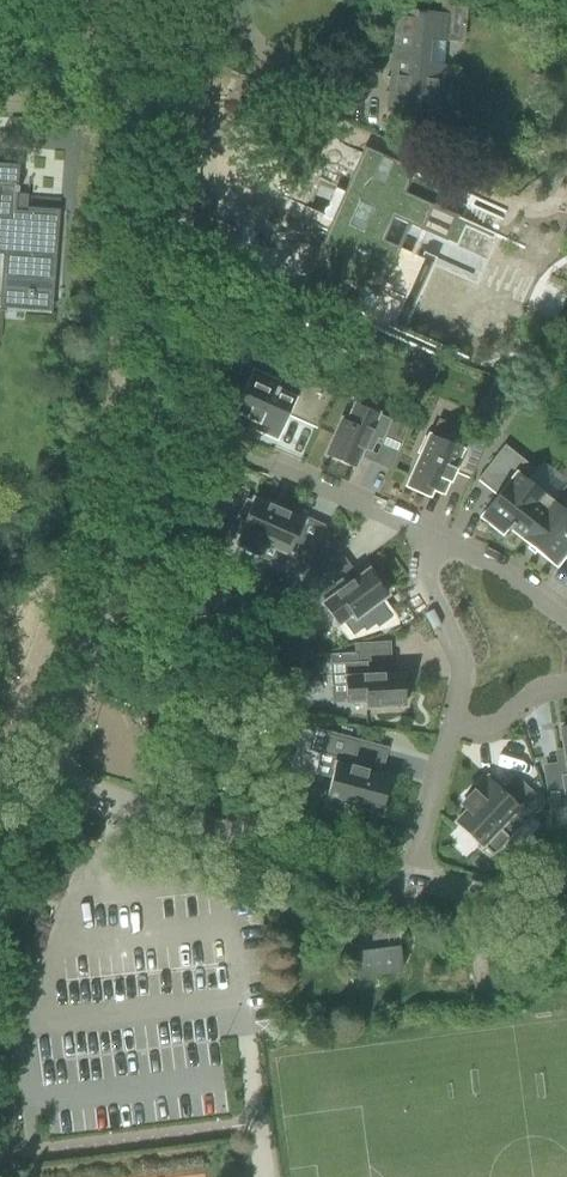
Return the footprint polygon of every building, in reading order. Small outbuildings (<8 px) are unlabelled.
[(388,111),(439,116),(446,39),(439,38),(441,18),(423,16),(423,14),(398,12),(396,36),(400,36),(396,76),(392,76),(388,111)] [(18,167),(0,165),(0,251),(5,252),(3,274),(53,279),(59,212),(29,209),(27,212),(15,211),(16,193),(18,193),(19,187),(17,187),(18,167)] [(354,168),(297,294),(333,311),(338,299),(315,288),(321,273),(365,293),(398,220),(441,239),(453,213),(354,168)] [(342,325),(337,335),(354,343),(359,333),(342,325)] [(556,344),(566,351),(566,332),(556,344)] [(412,348),(408,357),(434,369),(438,359),(412,348)] [(256,428),(278,438),(288,416),(317,429),(336,386),(305,373),(293,401),(278,394),(280,389),(276,388),(277,384),(251,373),(235,410),(248,416),(246,420),(257,425),(256,428)] [(495,381),(490,393),(506,400),(511,388),(495,381)] [(341,420),(325,456),(354,469),(363,449),(371,453),(377,439),(382,441),(385,434),(403,442),(414,415),(395,407),(390,420),(355,405),(347,422),(341,420)] [(427,497),(430,489),(441,494),(446,482),(450,483),(455,472),(471,479),(488,441),(438,419),(429,440),(425,438),(418,453),(422,455),(407,488),(427,497)] [(553,502),(526,481),(535,470),(505,446),(477,480),(497,496),(482,516),(504,534),(507,530),(509,532),(512,529),(524,538),(553,502)] [(522,540),(555,566),(566,550),(566,485),(553,502),(524,538),(522,540)] [(253,500),(252,502),(246,499),(240,512),(246,515),(239,533),(240,533),(234,546),(258,557),(264,544),(288,555),(283,566),(301,574),(312,549),(295,541),(305,519),(287,511),(285,514),(253,500)] [(314,621),(327,612),(337,625),(352,614),(355,619),(387,596),(368,571),(351,584),(345,576),(333,585),(330,580),(330,581),(323,571),(300,588),(307,597),(300,602),(314,621)] [(209,616),(194,618),(196,633),(211,631),(209,616)] [(366,708),(405,707),(403,675),(382,676),(382,667),(367,667),(367,662),(358,663),(358,653),(330,655),(331,686),(346,686),(347,703),(365,702),(366,708)] [(138,724),(139,726),(141,726),(150,721),(150,720),(149,719),(147,720),(145,714),(138,718),(140,723),(138,724)] [(330,778),(325,799),(344,804),(343,808),(360,812),(362,808),(381,813),(391,779),(355,769),(356,763),(350,762),(356,742),(331,735),(326,755),(320,753),(314,774),(330,778)] [(560,776),(561,784),(545,786),(547,800),(551,810),(565,808),(564,796),(566,796),(566,775),(560,776)] [(519,807),(520,806),(529,815),(540,803),(527,791),(517,802),(510,795),(508,797),(487,778),(461,805),(467,810),(455,823),(481,848),(482,846),(493,856),(510,838),(500,829),(519,807)] [(156,789),(156,790),(158,790),(172,794),(175,786),(173,786),(158,782),(157,782),(157,781),(156,789)] [(349,955),(352,978),(353,978),(353,975),(400,971),(400,973),(402,973),(400,958),(402,958),(401,934),(403,934),(403,931),(401,931),(401,929),(371,930),(371,931),(373,931),(374,952),(349,955)]
